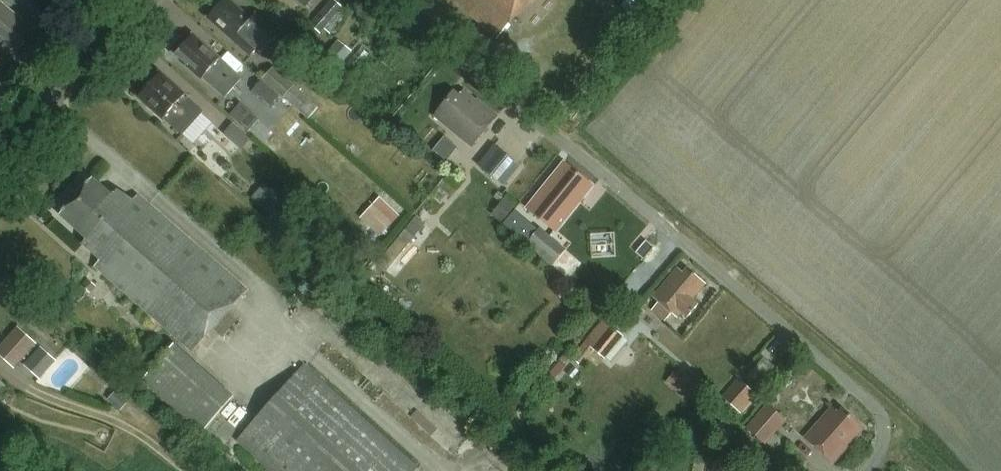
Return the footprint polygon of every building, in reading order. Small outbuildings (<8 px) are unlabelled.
[(252,53),(270,34),(231,0),(220,0),(208,15),(252,53)] [(310,24),(320,32),(324,28),(330,33),(344,17),(339,13),(343,8),(334,0),(330,0),(310,24)] [(528,0),(455,0),(497,36),(528,0)] [(16,52),(35,31),(0,1),(0,39),(16,52)] [(225,96),(240,78),(189,34),(174,52),(225,96)] [(337,70),(353,52),(340,40),(324,59),(337,70)] [(295,81),(274,63),(263,77),(284,94),(286,91),(298,100),(295,104),(308,115),(317,105),(292,85),(295,81)] [(182,135),(203,111),(159,71),(137,95),(182,135)] [(281,94),(263,79),(254,89),(273,104),(281,94)] [(453,90),(433,115),(471,146),(497,115),(477,98),(476,99),(464,89),(459,94),(453,90)] [(249,129),(260,117),(240,100),(229,112),(249,129)] [(235,120),(223,129),(239,147),(250,138),(235,120)] [(502,185),(520,165),(496,144),(478,164),(502,185)] [(564,161),(526,207),(555,231),(592,184),(564,161)] [(90,178),(59,214),(85,236),(80,241),(100,259),(93,268),(190,352),(245,289),(138,195),(132,201),(114,190),(110,195),(90,178)] [(276,220),(288,207),(264,185),(252,198),(276,220)] [(501,221),(515,205),(505,196),(491,213),(501,221)] [(416,217),(378,263),(387,270),(424,224),(416,217)] [(568,247),(541,225),(527,243),(581,286),(613,246),(586,225),(568,247)] [(691,300),(705,284),(686,269),(683,272),(678,268),(653,297),(660,303),(653,310),(663,319),(666,315),(668,316),(672,312),(677,317),(681,311),(688,317),(698,306),(691,300)] [(603,358),(621,335),(600,317),(581,340),(603,358)] [(37,343),(19,327),(0,347),(0,355),(14,368),(37,343)] [(171,340),(138,377),(199,431),(233,394),(171,340)] [(26,364),(39,376),(55,359),(42,347),(26,364)] [(304,364),(236,441),(270,470),(415,470),(419,466),(304,364)] [(743,414),(758,395),(737,378),(722,397),(727,401),(722,407),(736,417),(740,412),(743,414)] [(108,400),(121,411),(129,401),(116,390),(108,400)] [(766,403),(745,427),(764,444),(785,420),(766,403)] [(831,408),(805,438),(834,463),(864,428),(842,409),(838,413),(831,408)]
